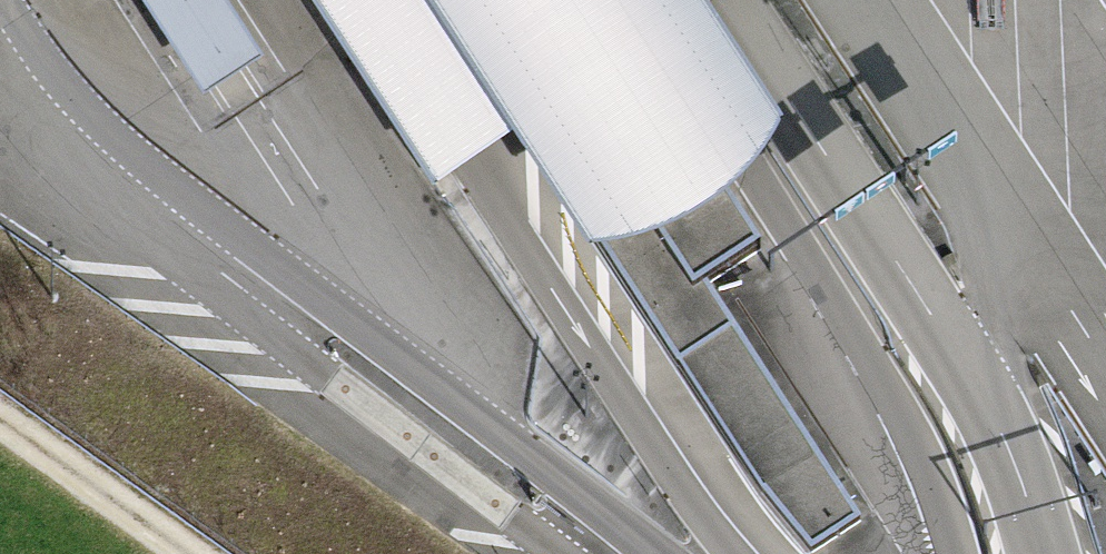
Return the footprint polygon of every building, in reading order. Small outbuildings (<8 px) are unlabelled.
[(438,195),(510,143),(582,254),(636,253),(710,217),(755,174),(772,127),(700,15),(724,0),(311,0),(438,195)]
